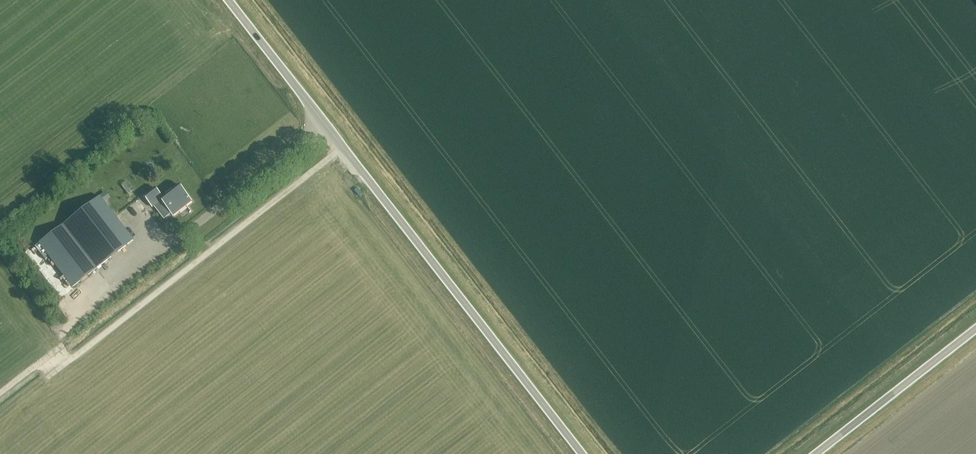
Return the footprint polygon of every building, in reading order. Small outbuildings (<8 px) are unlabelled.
[(154,188),(143,196),(152,207),(161,200),(170,212),(171,213),(173,216),(185,206),(191,201),(189,198),(178,184),(162,197),(154,188)] [(99,196),(39,243),(72,287),(133,240),(99,196)]
